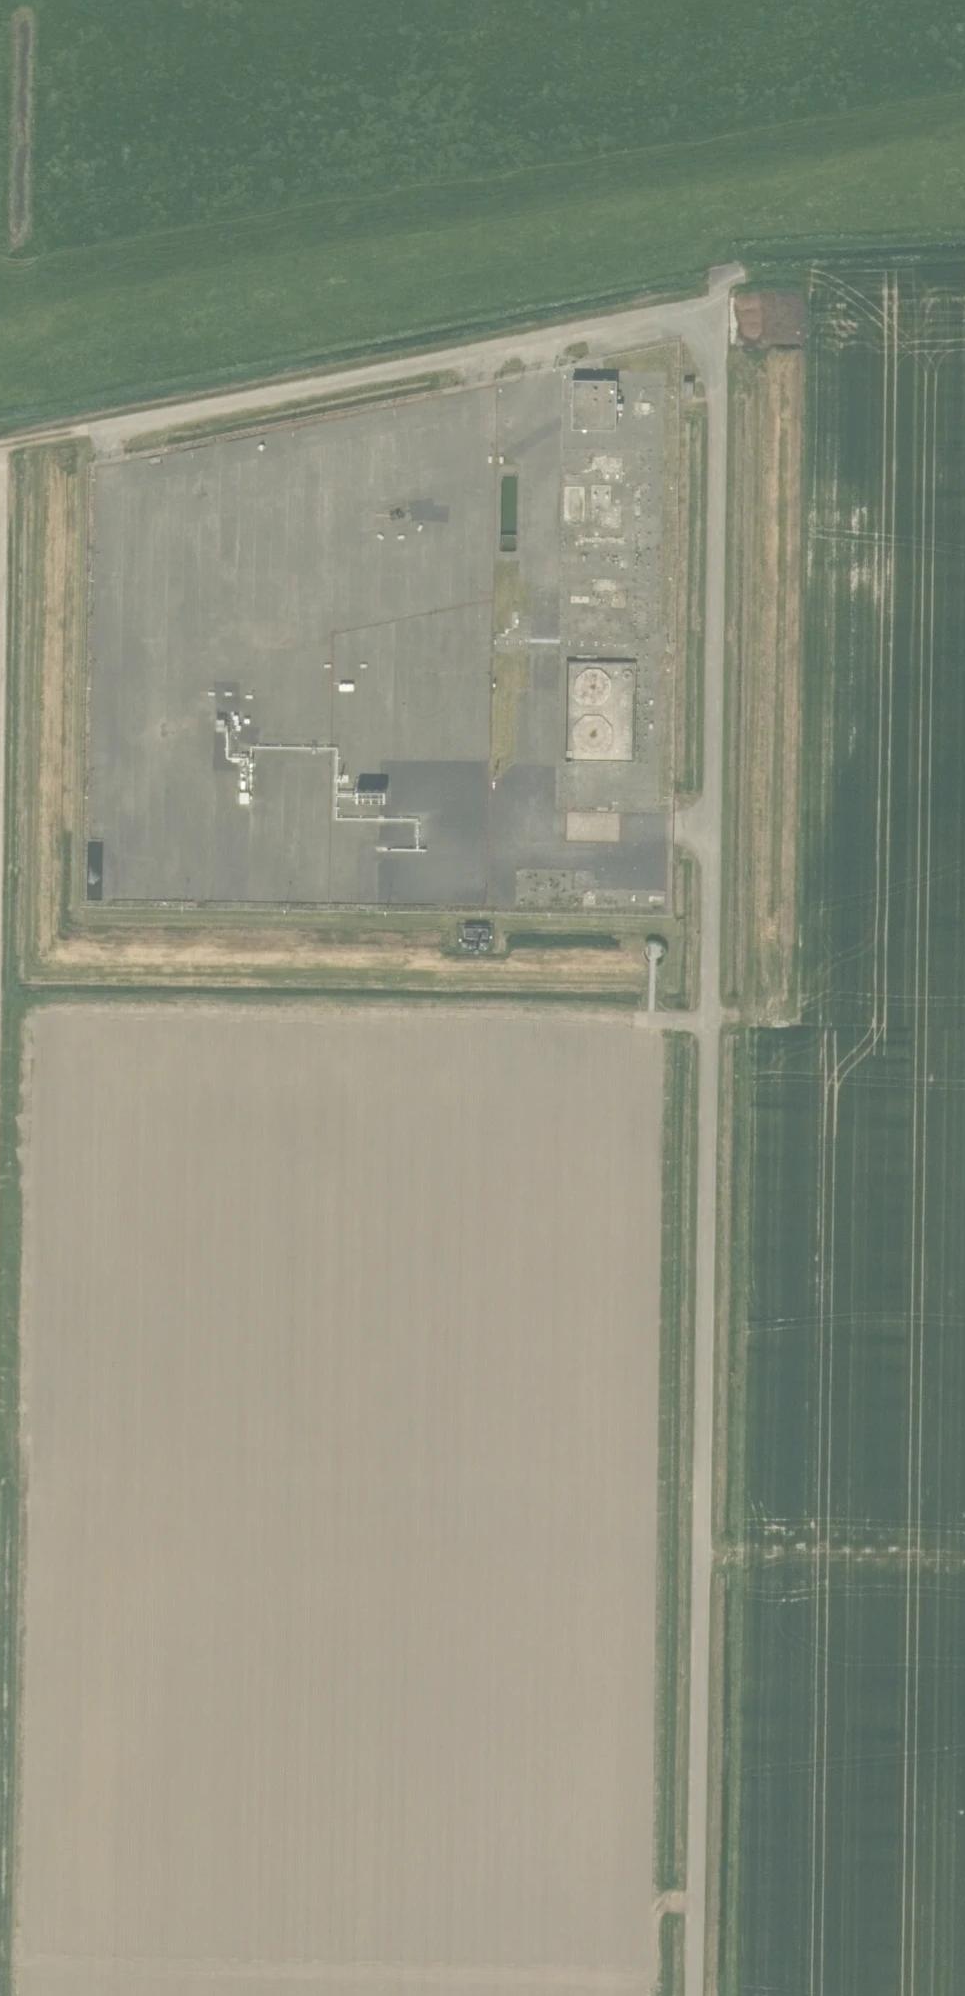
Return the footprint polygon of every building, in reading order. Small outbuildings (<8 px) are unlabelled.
[(616,379),(572,379),(572,427),(616,427),(616,379)] [(683,398),(694,398),(694,381),(683,381),(683,398)] [(574,485),(574,522),(594,522),(595,485),(574,485)] [(598,668),(594,668),(588,669),(582,673),(578,677),(577,684),(578,692),(582,696),(587,700),(594,701),(599,700),(603,698),(606,696),(610,690),(611,684),(609,677),(606,673),(601,669),(598,668)] [(598,716),(593,715),(585,717),(581,720),(579,722),(575,727),(574,734),(575,739),(576,742),(579,746),(581,748),(587,751),(593,752),(599,751),(602,750),(606,747),(609,743),(610,740),(611,734),(610,727),(609,724),(606,721),(601,717),(598,716)] [(624,840),(624,812),(571,812),(571,840),(624,840)] [(489,937),(489,926),(465,926),(465,936),(489,937)]
